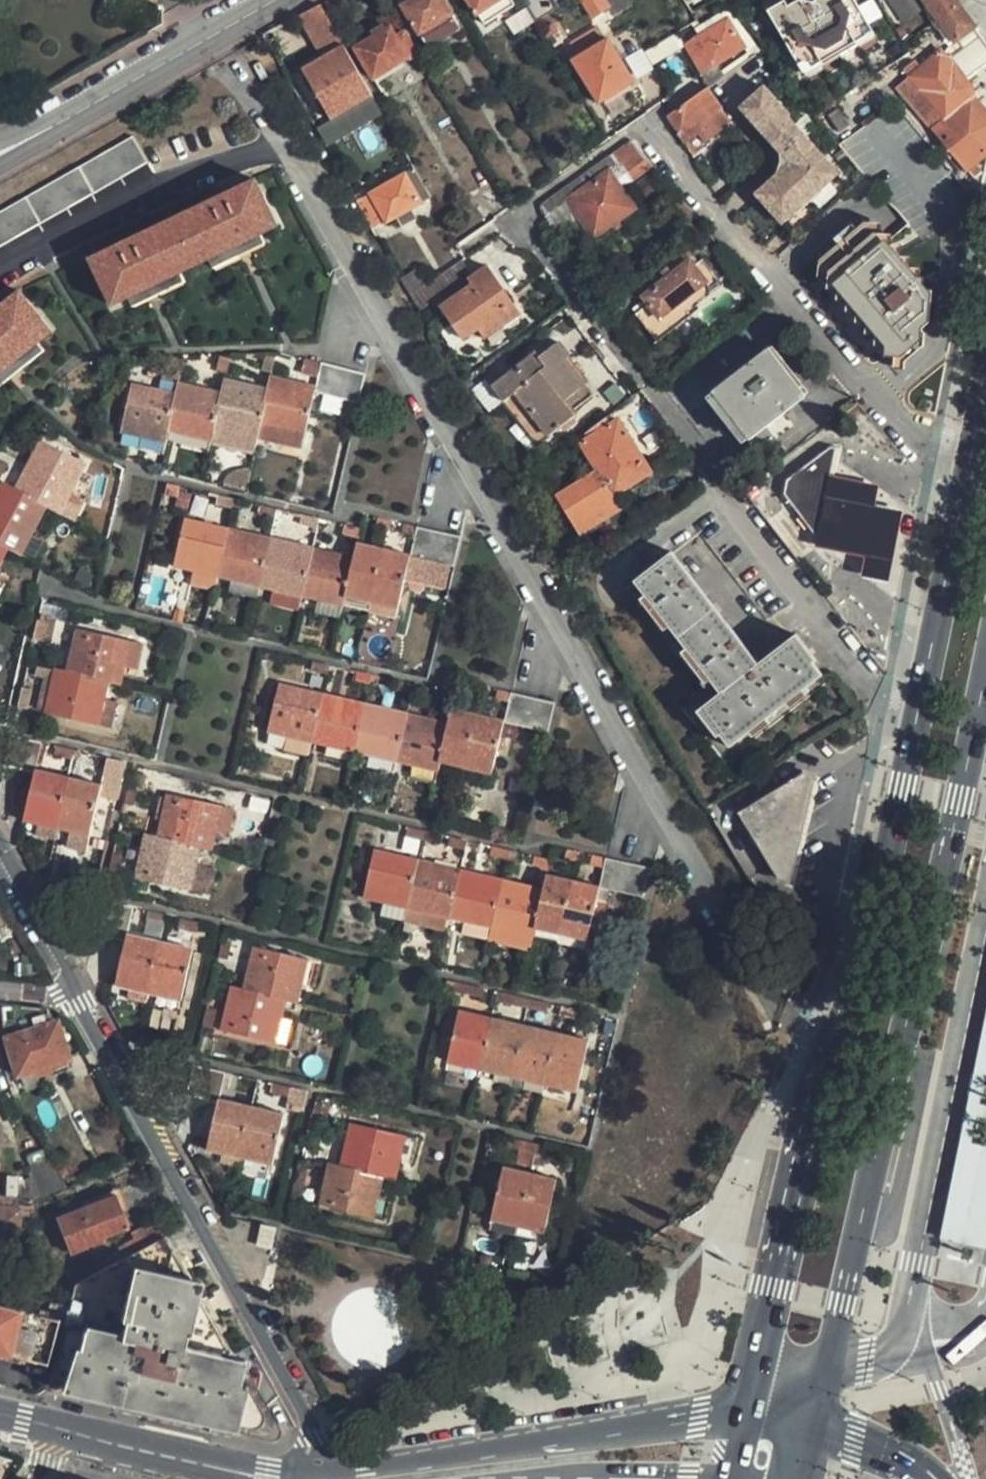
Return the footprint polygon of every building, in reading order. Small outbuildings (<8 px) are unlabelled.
[(422,37),(424,36),(430,46),(460,27),(454,17),(457,15),(449,0),(413,0),(405,5),(422,37)] [(505,0),(469,0),(479,16),(505,0)] [(531,10),(537,21),(556,8),(551,0),(547,0),(545,1),(544,0),(524,0),(531,10)] [(592,20),(612,7),(607,0),(579,0),(592,20)] [(801,66),(870,27),(855,0),(815,0),(806,5),(802,0),(798,0),(789,5),(786,0),(785,0),(768,9),(801,66)] [(902,24),(921,9),(914,0),(885,0),(902,24)] [(937,19),(958,4),(956,0),(924,0),(932,11),(924,17),(930,23),(937,19)] [(303,68),(331,119),(373,96),(371,92),(321,4),(299,16),(322,57),(303,68)] [(965,170),(985,153),(985,115),(970,99),(972,97),(973,87),(966,79),(985,65),(985,48),(972,29),(975,27),(958,4),(937,19),(930,23),(936,30),(942,25),(953,41),(936,53),(916,71),(909,63),(901,71),(908,78),(894,89),(965,170)] [(745,46),(727,18),(683,42),(700,71),(745,46)] [(376,79),(412,57),(410,54),(419,49),(408,29),(399,35),(393,26),(357,47),(376,79)] [(807,75),(875,36),(870,27),(801,66),(807,75)] [(599,103),(634,81),(609,41),(573,63),(599,103)] [(635,78),(651,70),(640,51),(624,59),(635,78)] [(298,95),(305,90),(295,73),(288,77),(298,95)] [(682,140),(699,130),(702,134),(717,125),(720,130),(731,122),(729,119),(722,108),(706,86),(668,112),(665,115),(682,140)] [(779,173),(757,193),(783,223),(811,198),(821,208),(840,191),(830,180),(834,176),(778,112),(782,109),(762,87),(742,105),(769,135),(766,137),(774,145),(780,154),(782,161),(780,168),(779,173)] [(133,137),(0,213),(0,247),(148,163),(135,136),(133,137)] [(541,210),(545,215),(568,198),(593,234),(633,204),(607,168),(622,158),(635,175),(652,162),(631,138),(616,149),(587,169),(593,178),(572,193),(566,184),(539,202),(541,210)] [(380,226),(396,215),(401,224),(416,214),(411,205),(419,200),(413,191),(423,185),(413,168),(402,174),(364,200),(380,226)] [(587,169),(566,184),(572,193),(593,178),(587,169)] [(90,259),(113,304),(130,296),(135,306),(149,299),(159,294),(186,281),(182,272),(210,259),(214,268),(241,255),(251,250),(266,243),(262,234),(280,225),(258,179),(90,259)] [(902,245),(891,244),(891,235),(882,232),(883,223),(866,221),(819,261),(818,278),(828,280),(827,290),(838,291),(837,301),(848,303),(847,313),(859,315),(858,324),(867,325),(867,335),(878,337),(878,347),(887,349),(886,359),(897,361),(896,370),(905,371),(907,363),(928,345),(927,334),(924,330),(931,324),(931,298),(923,290),(924,279),(920,278),(921,268),(910,267),(911,257),(900,256),(902,245)] [(664,261),(635,283),(650,303),(636,314),(657,342),(701,309),(698,305),(724,285),(702,256),(720,242),(708,228),(684,245),(696,259),(692,264),(687,258),(671,270),(664,261)] [(451,289),(464,279),(470,286),(441,307),(464,337),(474,330),(481,339),(520,309),(485,263),(473,273),(461,257),(434,277),(425,284),(411,294),(419,310),(449,287),(451,289)] [(415,268),(402,279),(411,294),(425,284),(415,268)] [(13,376),(20,369),(46,349),(39,340),(51,329),(19,291),(0,307),(0,386),(13,376)] [(504,403),(537,445),(543,441),(582,409),(578,404),(591,394),(563,360),(569,355),(558,341),(539,355),(536,350),(492,387),(486,379),(471,391),(476,397),(490,415),(504,403)] [(806,392),(800,383),(769,343),(712,386),(749,435),(806,392)] [(264,366),(273,368),(277,353),(268,351),(264,366)] [(218,367),(228,369),(231,355),(224,353),(218,367)] [(172,370),(182,373),(186,356),(177,354),(172,370)] [(360,398),(366,372),(321,361),(306,357),(304,366),(321,370),(317,384),(317,388),(360,398)] [(257,435),(302,447),(317,388),(317,384),(272,373),(268,386),(257,435)] [(254,450),(257,435),(268,386),(226,375),(222,390),(210,438),(254,450)] [(169,429),(210,438),(222,390),(181,380),(178,392),(169,429)] [(167,442),(169,429),(178,392),(132,382),(121,430),(167,442)] [(580,441),(597,469),(613,493),(626,485),(647,470),(617,418),(612,421),(607,414),(584,432),(588,436),(580,441)] [(62,512),(89,464),(42,440),(15,488),(49,505),(62,512)] [(834,478),(839,448),(829,446),(787,480),(784,496),(813,535),(821,537),(834,478)] [(577,533),(621,506),(613,493),(597,469),(554,495),(577,533)] [(878,505),(881,487),(870,485),(834,478),(821,537),(819,549),(854,556),(866,558),(863,577),(884,582),(903,586),(908,556),(917,514),(897,510),(878,505)] [(49,505),(15,488),(4,482),(0,489),(0,542),(11,547),(23,554),(49,505)] [(186,510),(190,492),(178,489),(174,508),(186,510)] [(234,508),(236,500),(219,495),(217,504),(234,508)] [(276,518),(277,510),(261,505),(259,514),(276,518)] [(318,527),(320,519),(303,516),(301,524),(318,527)] [(390,528),(392,520),(379,517),(377,525),(390,528)] [(218,577),(230,529),(185,519),(174,566),(192,571),(190,583),(216,589),(218,577)] [(415,534),(410,554),(411,556),(454,567),(462,537),(417,526),(406,523),(404,532),(415,534)] [(359,538),(361,529),(345,526),(343,534),(359,538)] [(260,587),(271,538),(230,529),(218,577),(230,579),(260,587)] [(302,596),(312,549),(271,538),(260,587),(272,590),(269,602),(299,609),(302,596)] [(371,612),(373,601),(385,548),(359,541),(354,558),(346,595),(343,605),(371,612)] [(11,547),(0,542),(0,566),(11,547)] [(396,617),(411,556),(410,554),(385,548),(373,601),(371,612),(396,617)] [(343,605),(346,595),(354,558),(312,549),(302,596),(319,600),(343,605)] [(699,710),(718,736),(721,734),(730,746),(821,675),(812,662),(815,660),(796,635),(757,665),(670,553),(634,582),(721,693),(699,710)] [(227,591),(257,599),(260,587),(230,579),(227,591)] [(316,613),(340,619),(343,605),(319,600),(316,613)] [(36,634),(44,635),(48,620),(39,619),(36,634)] [(68,671),(109,681),(122,684),(126,665),(132,642),(79,628),(68,671)] [(132,642),(126,665),(139,668),(144,645),(132,642)] [(327,674),(329,665),(315,662),(314,671),(327,674)] [(43,665),(33,707),(43,710),(53,667),(43,665)] [(105,697),(109,681),(68,671),(53,667),(43,710),(98,724),(105,697)] [(371,684),(372,676),(356,672),(355,680),(371,684)] [(372,676),(371,684),(378,686),(380,677),(372,676)] [(412,694),(415,686),(398,682),(397,691),(412,694)] [(310,743),(322,694),(281,684),(270,733),(310,743)] [(485,695),(486,688),(472,684),(470,692),(485,695)] [(19,705),(27,707),(31,690),(22,689),(19,705)] [(549,732),(555,704),(510,693),(499,691),(497,698),(508,700),(502,721),(549,732)] [(452,703),(455,695),(441,692),(438,700),(452,703)] [(354,753),(366,705),(322,694),(310,743),(354,753)] [(105,697),(98,724),(114,728),(121,701),(105,697)] [(396,765),(408,715),(366,705),(354,753),(396,765)] [(452,708),(448,724),(440,762),(467,768),(480,715),(452,708)] [(437,774),(440,762),(448,724),(408,715),(396,765),(412,769),(410,778),(434,784),(437,774)] [(491,773),(502,721),(480,715),(467,768),(491,773)] [(70,757),(72,749),(54,745),(52,752),(70,757)] [(104,765),(100,783),(66,775),(55,826),(88,834),(97,795),(114,798),(123,760),(107,757),(89,753),(87,761),(104,765)] [(66,775),(34,767),(33,771),(23,818),(55,826),(66,775)] [(812,772),(803,769),(739,809),(737,817),(747,832),(749,831),(776,875),(786,877),(812,772)] [(144,775),(134,772),(131,783),(129,783),(125,802),(133,803),(137,785),(142,786),(144,775)] [(222,805),(167,793),(157,836),(199,846),(211,849),(216,832),(222,805)] [(228,835),(235,808),(222,805),(216,832),(228,835)] [(420,840),(423,831),(405,827),(403,836),(420,840)] [(189,889),(199,846),(157,836),(146,834),(136,876),(189,889)] [(465,842),(448,838),(447,846),(463,850),(465,842)] [(507,851),(490,848),(489,856),(505,860),(507,851)] [(580,853),(567,850),(564,859),(578,862),(580,853)] [(405,909),(416,861),(374,852),(363,899),(383,904),(405,909)] [(121,855),(113,853),(109,870),(117,872),(121,855)] [(604,858),(592,855),(590,865),(602,868),(604,858)] [(549,861),(532,857),(530,866),(547,871),(549,861)] [(597,888),(592,915),(603,918),(609,893),(642,900),(651,869),(604,858),(602,868),(597,888)] [(449,920),(459,872),(416,861),(405,909),(423,914),(420,925),(446,932),(449,920)] [(501,882),(459,872),(449,920),(466,924),(491,930),(501,882)] [(563,933),(575,882),(546,875),(543,892),(535,927),(563,933)] [(531,940),(535,927),(543,892),(501,882),(491,930),(504,933),(531,940)] [(592,915),(597,888),(575,882),(563,933),(587,940),(592,915)] [(381,915),(403,921),(405,909),(383,904),(381,915)] [(403,921),(420,925),(423,914),(405,909),(403,921)] [(145,920),(162,924),(164,916),(147,912),(145,920)] [(195,931),(196,923),(179,919),(177,928),(195,931)] [(487,946),(491,930),(466,924),(462,941),(487,946)] [(499,951),(527,957),(531,940),(504,933),(499,951)] [(114,983),(147,991),(157,945),(124,937),(123,940),(114,983)] [(230,942),(221,940),(217,958),(227,960),(230,942)] [(191,952),(157,945),(147,991),(181,1000),(191,952)] [(306,961),(252,947),(241,991),(285,1002),(296,1004),(301,985),(306,961)] [(315,963),(306,961),(301,985),(310,988),(315,963)] [(481,990),(454,983),(451,997),(477,1004),(481,990)] [(285,1002),(241,991),(230,989),(219,1032),(275,1044),(280,1023),(285,1002)] [(494,1007),(526,1015),(530,1001),(508,996),(497,993),(494,1007)] [(55,1019),(51,1020),(48,1005),(3,1001),(0,1023),(0,1026),(3,1035),(14,1072),(67,1056),(55,1019)] [(549,1005),(530,1001),(526,1015),(545,1020),(549,1005)] [(214,1010),(206,1008),(202,1028),(210,1029),(214,1010)] [(576,1020),(579,1013),(560,1008),(558,1017),(576,1020)] [(479,1071),(491,1020),(459,1014),(446,1064),(479,1071)] [(511,1079),(523,1029),(491,1020),(479,1071),(511,1079)] [(940,1246),(985,1255),(985,1152),(973,1149),(979,1123),(985,1125),(985,1110),(981,1109),(985,1087),(985,1021),(940,1246)] [(291,1026),(280,1023),(275,1044),(286,1046),(291,1026)] [(511,1079),(542,1086),(554,1036),(523,1029),(511,1079)] [(574,1093),(587,1044),(554,1036),(542,1086),(561,1090),(574,1093)] [(511,1079),(479,1071),(476,1080),(509,1087),(511,1079)] [(239,1077),(224,1074),(218,1100),(249,1107),(254,1088),(237,1084),(239,1077)] [(254,1088),(255,1081),(239,1077),(237,1084),(254,1088)] [(542,1086),(511,1079),(509,1087),(540,1095),(542,1086)] [(287,1096),(289,1089),(271,1085),(270,1092),(287,1096)] [(561,1090),(542,1086),(540,1095),(559,1100),(561,1090)] [(208,1150),(238,1157),(249,1107),(218,1100),(208,1150)] [(315,1101),(312,1114),(307,1133),(317,1135),(321,1117),(328,1119),(331,1105),(315,1101)] [(283,1115),(249,1107),(238,1157),(271,1165),(283,1115)] [(341,1166),(384,1176),(397,1180),(406,1137),(352,1124),(341,1166)] [(516,1167),(530,1170),(534,1153),(536,1146),(521,1143),(509,1140),(508,1147),(520,1150),(516,1167)] [(546,1156),(548,1149),(536,1146),(534,1153),(546,1156)] [(27,1168),(34,1201),(66,1186),(49,1157),(27,1168)] [(384,1176),(341,1166),(328,1163),(317,1208),(374,1222),(384,1176)] [(491,1223),(517,1228),(528,1174),(503,1168),(491,1223)] [(517,1228),(543,1234),(554,1180),(528,1174),(517,1228)] [(305,1185),(296,1183),(291,1202),(300,1204),(305,1185)] [(56,1218),(71,1252),(105,1238),(104,1234),(129,1223),(115,1192),(56,1218)] [(17,1250),(22,1206),(22,1199),(0,1194),(0,1250),(17,1250)] [(132,1231),(141,1247),(163,1234),(154,1219),(132,1231)] [(276,1227),(262,1225),(259,1237),(272,1240),(276,1227)] [(43,1384),(229,1418),(241,1373),(164,1234),(163,1234),(141,1247),(72,1286),(43,1384)] [(28,1291),(0,1283),(0,1301),(27,1309),(28,1291)] [(55,1318),(29,1310),(27,1309),(0,1301),(0,1346),(43,1359),(55,1318)]
